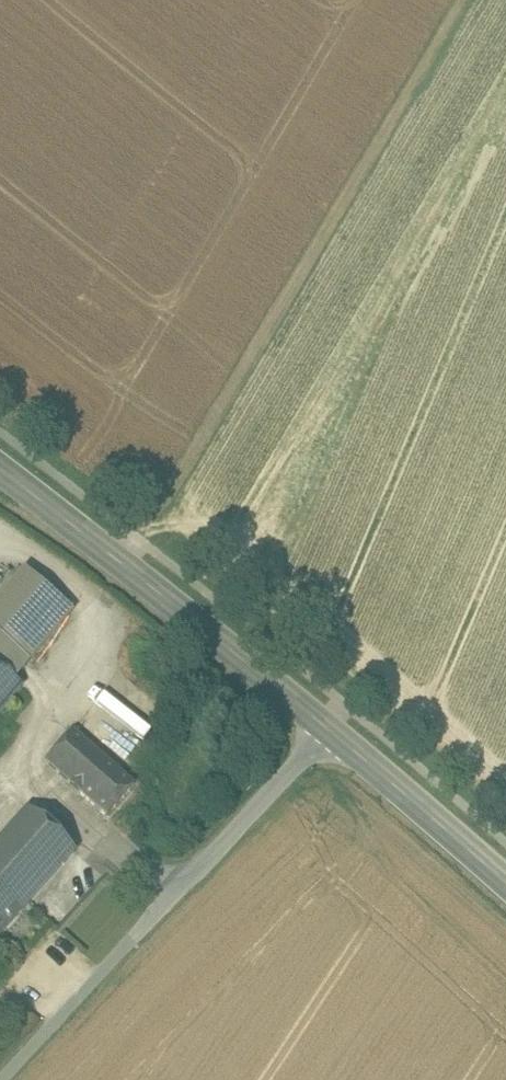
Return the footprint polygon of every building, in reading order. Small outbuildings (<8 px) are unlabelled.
[(0,597),(0,639),(19,656),(64,604),(24,569),(0,597)] [(0,639),(0,666),(6,671),(19,656),(0,639)] [(22,685),(6,671),(0,666),(0,710),(22,685)] [(141,716),(147,708),(104,673),(97,682),(141,716)] [(134,784),(73,730),(46,761),(107,815),(134,784)] [(0,838),(0,899),(18,915),(75,850),(27,808),(0,838)] [(18,915),(0,899),(0,935),(18,915)]
